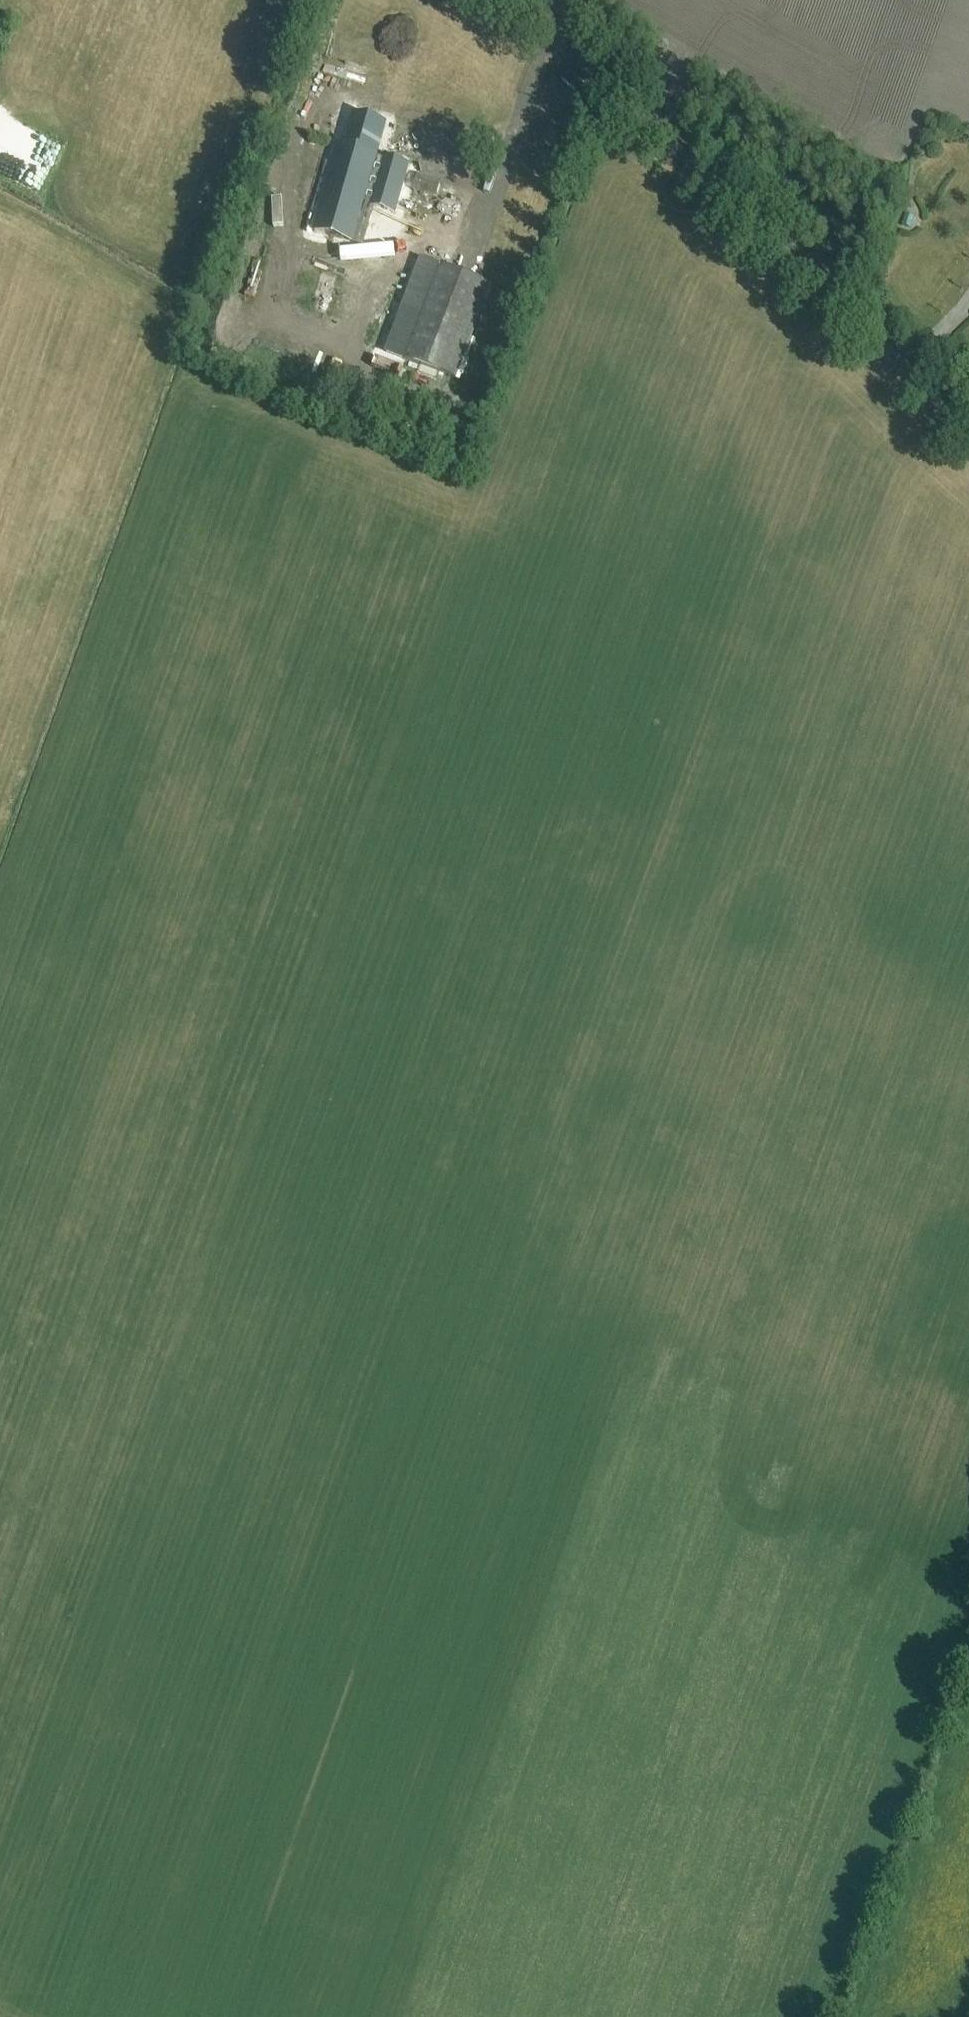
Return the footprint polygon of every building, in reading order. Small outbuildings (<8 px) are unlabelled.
[(375,157),(384,125),(353,117),(345,148),(339,147),(316,230),(358,241),(368,204),(394,211),(407,166),(375,157)] [(420,259),(402,306),(418,312),(436,265),(428,262),(420,259)] [(490,285),(436,265),(400,359),(456,380),(490,285)]
